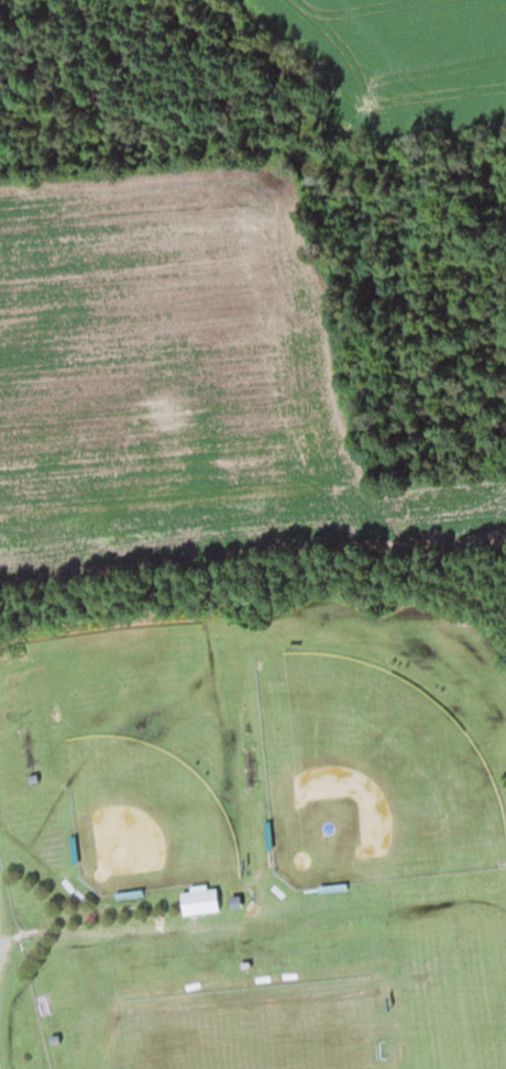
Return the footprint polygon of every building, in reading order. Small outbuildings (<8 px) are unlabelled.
[(217,890),(180,890),(180,913),(217,913),(217,890)]
